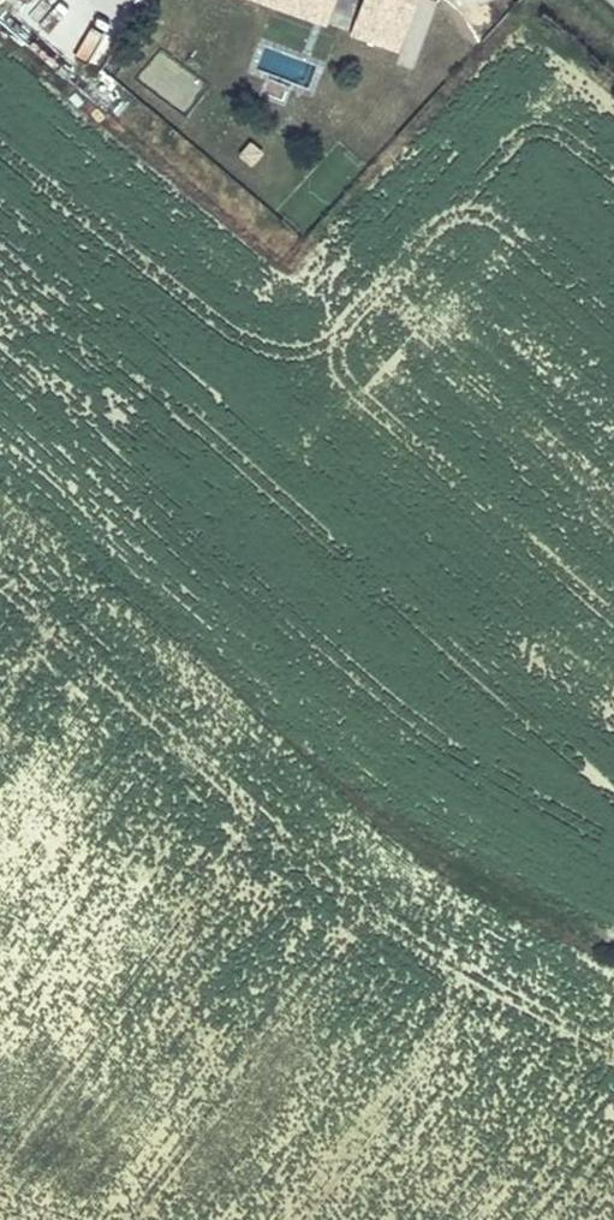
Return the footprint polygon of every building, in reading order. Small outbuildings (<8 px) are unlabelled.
[(292,12),(297,0),(259,0),(292,12)] [(308,0),(297,0),(292,12),(317,22),(324,6),(308,0)] [(344,35),(391,54),(401,26),(367,12),(372,0),(358,0),(344,35)] [(367,12),(401,26),(411,0),(372,0),(367,12)]
